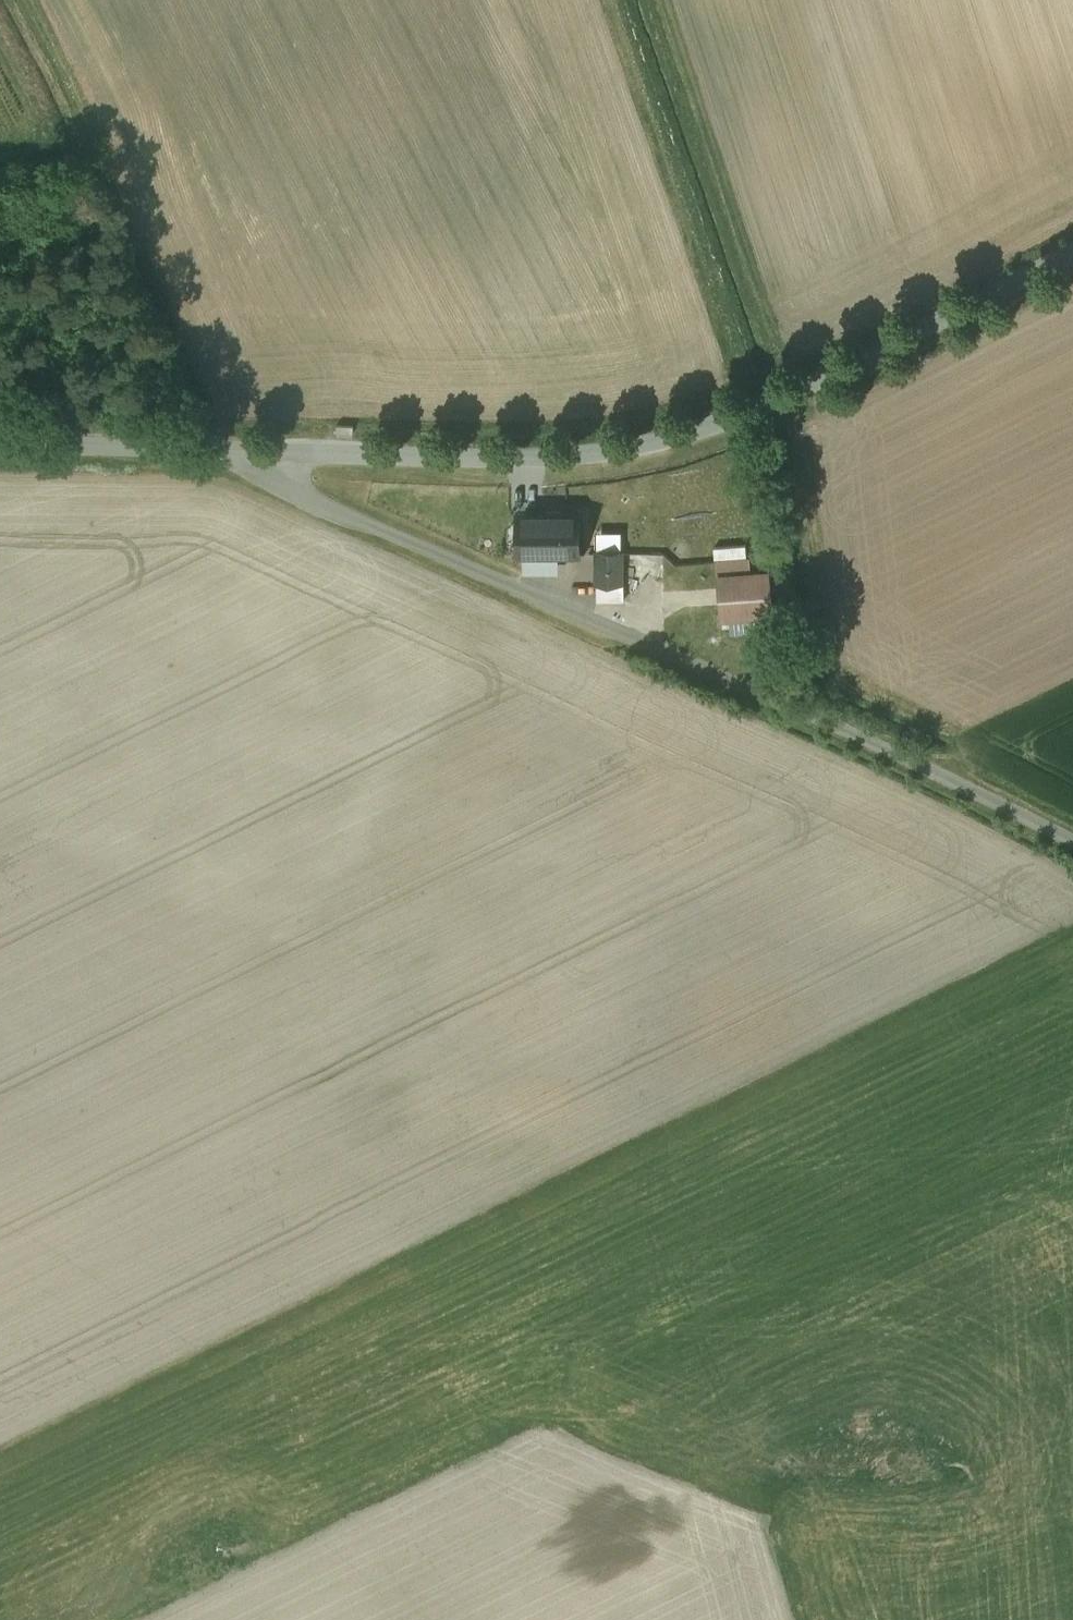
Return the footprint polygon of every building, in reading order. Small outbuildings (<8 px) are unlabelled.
[(578,513),(515,515),(517,562),(580,560),(578,513)] [(617,554),(590,555),(591,604),(618,603),(617,554)] [(770,571),(717,576),(721,617),(775,612),(770,571)] [(781,614),(759,617),(760,628),(782,625),(781,614)]
